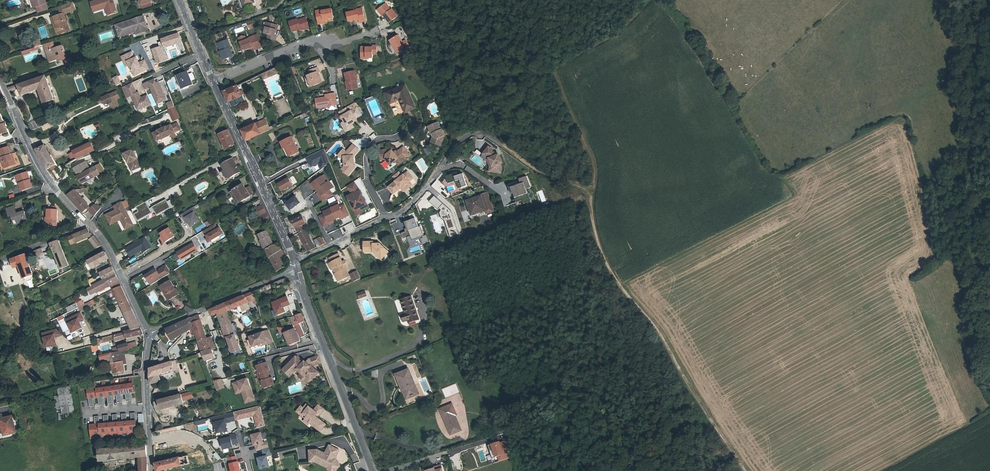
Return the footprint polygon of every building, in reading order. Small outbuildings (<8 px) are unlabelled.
[(36,9),(47,5),(45,0),(33,0),(36,9)] [(91,2),(95,14),(106,10),(108,17),(118,13),(114,0),(97,0),(91,2)] [(143,9),(153,5),(151,0),(139,0),(143,9)] [(73,3),(68,5),(70,12),(76,10),(73,3)] [(383,16),(384,15),(389,22),(397,16),(392,9),(391,10),(385,3),(377,9),(383,16)] [(47,5),(36,9),(39,16),(49,12),(47,5)] [(59,8),(61,15),(64,14),(70,12),(68,5),(59,8)] [(349,21),(359,19),(359,22),(365,21),(362,7),(356,9),(356,10),(347,12),(349,21)] [(322,9),(316,10),(319,23),(325,22),(324,19),(334,16),(332,8),(322,10),(322,9)] [(61,15),(54,18),(58,29),(55,30),(57,35),(70,31),(64,14),(61,15)] [(115,25),(119,34),(129,31),(130,33),(135,31),(138,30),(142,32),(148,30),(143,16),(115,25)] [(297,20),(289,23),(292,33),(301,30),(301,31),(309,28),(305,18),(298,21),(297,20)] [(268,36),(267,39),(274,41),(275,38),(275,37),(276,31),(277,31),(278,27),(267,24),(264,34),(268,36)] [(392,37),(393,39),(398,36),(405,34),(403,29),(396,31),(395,26),(388,28),(391,37),(392,37)] [(262,49),(259,36),(253,38),(247,40),(248,41),(238,44),(241,53),(250,50),(251,52),(262,49)] [(393,39),(389,41),(397,54),(409,47),(405,41),(402,43),(398,36),(393,39)] [(218,52),(220,61),(230,57),(227,49),(229,49),(226,40),(216,44),(218,52)] [(50,58),(51,62),(58,60),(59,63),(66,60),(62,47),(55,50),(52,43),(44,46),(48,59),(50,58)] [(366,48),(361,48),(361,60),(368,60),(368,56),(372,56),(372,47),(368,47),(368,49),(366,49),(366,48)] [(122,56),(124,63),(127,62),(133,76),(145,71),(143,66),(140,67),(139,64),(136,57),(134,58),(132,52),(122,56)] [(71,59),(65,61),(67,67),(73,65),(71,59)] [(265,79),(280,73),(278,68),(263,74),(265,79)] [(311,76),(304,79),(308,89),(322,83),(320,78),(320,79),(318,73),(319,72),(318,69),(310,72),(311,76)] [(178,76),(177,77),(182,90),(193,85),(187,72),(186,73),(178,76)] [(346,84),(345,84),(347,92),(358,89),(355,82),(356,81),(354,73),(344,76),(346,84)] [(22,96),(40,90),(44,104),(54,100),(46,76),(18,86),(22,96)] [(158,78),(144,85),(146,90),(151,88),(159,105),(168,101),(158,78)] [(134,84),(123,88),(128,99),(132,97),(139,94),(134,84)] [(237,86),(224,92),(229,103),(231,108),(245,102),(242,95),(244,94),(242,90),(240,91),(237,86)] [(390,106),(399,102),(405,114),(415,110),(405,86),(386,95),(390,106)] [(100,98),(101,98),(103,104),(106,103),(109,105),(109,106),(112,108),(117,106),(114,100),(116,99),(113,92),(100,98)] [(435,102),(431,92),(421,94),(422,106),(435,102)] [(139,94),(132,97),(139,111),(152,105),(148,95),(141,99),(139,94)] [(335,106),(334,94),(325,95),(325,97),(315,98),(316,107),(327,106),(334,106),(335,106)] [(349,108),(351,113),(358,109),(359,108),(356,104),(349,108)] [(176,107),(169,111),(174,122),(181,119),(176,107)] [(348,127),(346,128),(348,132),(354,128),(352,125),(355,123),(356,120),(362,116),(358,109),(351,113),(349,114),(346,109),(341,112),(344,117),(343,118),(345,123),(348,127)] [(60,117),(54,120),(57,125),(63,122),(60,117)] [(269,130),(265,120),(261,122),(262,124),(246,131),(245,129),(241,131),(246,141),(269,130)] [(158,132),(153,134),(156,141),(161,139),(161,140),(170,136),(170,135),(174,133),(174,132),(180,130),(177,124),(171,126),(166,128),(166,127),(157,131),(158,132)] [(443,138),(445,137),(443,131),(442,131),(438,124),(429,128),(433,136),(434,135),(436,139),(433,140),(432,144),(437,146),(438,145),(439,144),(442,145),(444,141),(443,138)] [(228,131),(220,135),(226,149),(234,145),(228,131)] [(292,137),(281,142),(287,156),(289,157),(299,152),(292,137)] [(71,162),(83,156),(95,150),(91,142),(67,154),(71,162)] [(47,169),(50,167),(52,171),(56,169),(54,165),(55,165),(45,146),(37,149),(47,169)] [(344,158),(343,160),(345,162),(345,167),(342,171),(349,176),(356,168),(355,167),(353,167),(353,165),(355,163),(354,157),(360,151),(353,146),(347,153),(344,151),(341,155),(344,158)] [(493,150),(489,146),(483,154),(490,159),(487,160),(490,166),(490,172),(502,173),(503,166),(504,164),(500,153),(496,155),(493,150)] [(2,159),(3,163),(2,163),(4,169),(16,165),(14,159),(12,160),(11,156),(12,155),(9,147),(0,150),(0,153),(2,159)] [(395,155),(394,154),(393,152),(390,153),(389,152),(384,151),(381,153),(381,158),(383,161),(387,161),(391,166),(396,162),(399,166),(405,161),(405,160),(410,156),(404,148),(397,154),(395,155)] [(124,154),(126,160),(128,160),(128,161),(127,162),(131,171),(138,169),(137,165),(139,164),(133,150),(124,154)] [(312,168),(319,165),(321,170),(331,165),(325,150),(307,157),(312,168)] [(424,158),(416,161),(421,173),(428,170),(424,158)] [(232,160),(223,164),(229,177),(230,178),(239,173),(232,160)] [(81,163),(74,167),(78,174),(77,175),(82,184),(86,181),(87,182),(95,178),(94,177),(104,172),(99,164),(90,169),(86,161),(81,164),(81,163)] [(27,173),(18,176),(21,184),(19,184),(22,192),(33,188),(27,173)] [(407,179),(405,176),(403,178),(399,173),(394,178),(397,182),(389,189),(394,195),(402,189),(405,187),(407,191),(413,186),(410,183),(413,180),(410,176),(407,179)] [(468,186),(464,174),(458,175),(456,173),(447,176),(442,183),(448,187),(450,183),(455,182),(458,183),(460,190),(468,186)] [(319,191),(328,184),(323,178),(321,179),(318,174),(309,181),(312,186),(314,184),(319,191)] [(532,187),(528,176),(519,179),(521,183),(510,186),(519,206),(532,201),(527,188),(532,187)] [(289,179),(278,185),(282,192),(292,186),(289,179)] [(321,198),(325,203),(328,201),(335,197),(331,191),(334,189),(330,183),(328,184),(319,191),(323,197),(321,198)] [(368,204),(361,192),(355,183),(348,188),(354,195),(349,198),(357,211),(368,204)] [(242,185),(233,191),(239,203),(249,197),(242,185)] [(90,207),(75,191),(68,196),(83,213),(90,207)] [(93,195),(94,196),(97,200),(102,196),(97,191),(93,195)] [(479,198),(466,203),(471,216),(485,211),(486,214),(493,212),(485,193),(478,196),(479,198)] [(450,238),(459,235),(451,211),(441,204),(433,196),(428,202),(436,209),(438,207),(439,208),(439,209),(441,211),(440,213),(442,219),(444,221),(450,238)] [(171,209),(166,200),(153,208),(158,216),(171,209)] [(130,222),(121,203),(116,205),(117,209),(115,210),(105,215),(109,225),(120,220),(123,226),(130,222)] [(153,214),(147,203),(133,210),(138,222),(153,214)] [(363,211),(370,206),(368,204),(357,211),(360,216),(364,213),(363,211)] [(95,205),(89,211),(94,216),(100,208),(98,205),(95,205)] [(261,224),(269,220),(265,213),(262,205),(255,208),(261,224)] [(346,219),(351,217),(346,206),(341,209),(340,206),(332,210),(337,221),(341,219),(345,217),(346,219)] [(11,216),(13,221),(16,220),(17,225),(27,221),(24,212),(17,214),(14,207),(7,209),(9,217),(11,216)] [(197,210),(194,207),(180,215),(187,225),(190,223),(192,227),(202,221),(195,212),(197,210)] [(48,210),(47,218),(47,226),(57,226),(58,211),(56,211),(52,210),(48,210)] [(334,223),(337,221),(332,210),(324,214),(325,215),(319,218),(324,229),(330,226),(330,225),(334,223)] [(315,249),(305,225),(306,225),(306,223),(306,222),(303,216),(292,221),(296,228),(297,227),(308,252),(312,250),(315,249)] [(423,237),(423,238),(421,239),(423,244),(429,242),(423,226),(419,227),(415,219),(405,222),(408,229),(405,230),(406,232),(402,234),(404,239),(411,237),(413,241),(423,237)] [(340,228),(343,234),(356,228),(353,222),(340,228)] [(175,236),(170,228),(160,237),(165,244),(175,236)] [(221,228),(207,237),(211,243),(225,235),(221,228)] [(88,230),(73,236),(76,243),(88,238),(94,250),(101,246),(91,233),(90,234),(88,230)] [(258,235),(265,250),(272,246),(265,232),(258,235)] [(154,245),(146,236),(126,249),(131,258),(144,252),(154,245)] [(317,248),(323,245),(321,240),(315,242),(317,248)] [(52,244),(61,269),(69,266),(59,241),(52,244)] [(275,244),(272,246),(265,250),(268,255),(269,258),(277,272),(284,267),(280,260),(285,257),(275,244)] [(374,253),(377,256),(379,254),(384,259),(390,253),(381,245),(375,245),(375,244),(365,244),(366,253),(374,253)] [(188,246),(177,253),(181,260),(192,253),(188,246)] [(36,257),(44,253),(41,248),(34,252),(36,257)] [(105,252),(88,261),(91,269),(108,260),(107,256),(105,252)] [(338,274),(336,275),(339,282),(349,278),(346,270),(349,269),(346,262),(343,263),(342,263),(340,260),(342,259),(340,254),(331,258),(333,262),(332,262),(334,269),(335,268),(338,274)] [(32,280),(33,278),(32,275),(33,275),(25,255),(11,260),(13,269),(20,266),(24,278),(25,278),(26,280),(29,281),(32,280)] [(167,265),(146,275),(151,285),(172,274),(167,265)] [(105,280),(115,275),(112,268),(101,273),(103,277),(105,280)] [(358,272),(351,275),(354,283),(361,280),(358,272)] [(97,292),(112,285),(118,282),(118,280),(115,275),(105,280),(101,282),(96,284),(93,286),(97,292)] [(170,281),(160,287),(163,291),(164,290),(169,300),(178,295),(176,289),(175,290),(170,281)] [(120,287),(118,282),(112,285),(114,290),(120,287)] [(87,289),(91,296),(97,293),(93,286),(87,289)] [(120,287),(114,290),(132,330),(140,327),(125,297),(120,287)] [(116,307),(120,306),(114,291),(110,293),(116,307)] [(225,303),(228,310),(252,299),(253,300),(255,299),(252,292),(225,303)] [(292,304),(288,296),(272,302),(279,315),(287,311),(285,307),(292,304)] [(412,299),(402,303),(407,317),(404,318),(407,324),(419,320),(412,299)] [(228,310),(225,303),(209,310),(211,315),(217,313),(217,315),(227,310),(228,310)] [(229,315),(227,310),(217,315),(222,327),(232,323),(229,315)] [(81,312),(66,320),(73,334),(84,329),(81,322),(85,320),(81,312)] [(301,314),(295,316),(299,323),(304,322),(301,314)] [(189,319),(192,328),(196,337),(198,341),(205,339),(202,329),(203,329),(200,319),(199,319),(199,315),(189,319)] [(189,329),(192,328),(189,319),(165,329),(171,340),(189,329)] [(233,325),(232,323),(222,327),(232,352),(240,349),(232,326),(233,325)] [(125,332),(126,337),(126,338),(143,332),(140,327),(132,330),(125,332)] [(293,328),(283,333),(289,345),(299,341),(293,328)] [(57,329),(43,334),(47,349),(59,346),(57,339),(64,337),(57,329)] [(269,330),(250,337),(254,347),(275,342),(269,330)] [(205,339),(198,341),(202,352),(211,349),(214,349),(209,337),(205,339)] [(214,358),(211,349),(202,352),(206,360),(214,358)] [(101,363),(111,360),(113,374),(123,372),(121,364),(125,364),(123,352),(100,358),(101,363)] [(320,362),(317,355),(307,359),(304,362),(309,366),(309,365),(310,366),(320,362)] [(301,363),(294,356),(285,366),(292,373),(296,369),(297,370),(304,377),(305,376),(310,381),(317,372),(310,366),(309,365),(309,366),(304,362),(303,361),(301,363)] [(150,384),(160,381),(158,374),(178,369),(176,363),(179,362),(178,359),(166,363),(161,364),(150,368),(150,383),(150,384)] [(271,369),(268,361),(257,366),(259,373),(257,373),(260,382),(262,381),(266,388),(276,385),(273,377),(271,378),(269,371),(271,369)] [(306,385),(310,381),(305,376),(304,377),(297,370),(295,373),(298,375),(297,376),(306,385)] [(409,372),(398,377),(407,398),(418,394),(409,372)] [(135,392),(132,375),(129,376),(130,381),(127,381),(128,383),(124,384),(125,393),(126,401),(131,400),(130,392),(135,392)] [(118,384),(115,385),(116,394),(117,402),(122,401),(121,394),(125,393),(124,384),(123,377),(120,377),(121,382),(118,382),(118,384)] [(109,386),(106,386),(107,396),(108,404),(113,403),(112,395),(116,394),(115,385),(114,378),(111,378),(111,383),(109,384),(109,386)] [(106,386),(105,379),(102,379),(102,384),(100,385),(100,387),(96,387),(98,397),(99,405),(104,404),(102,396),(107,396),(106,386)] [(217,391),(225,389),(223,379),(214,381),(217,391)] [(248,379),(232,382),(236,394),(242,392),(245,403),(256,400),(248,379)] [(95,380),(93,381),(94,387),(87,388),(90,406),(94,406),(93,398),(98,397),(96,387),(95,380)] [(76,384),(57,388),(58,394),(54,395),(59,420),(71,417),(70,411),(80,410),(76,384)] [(443,389),(446,397),(459,393),(456,384),(443,389)] [(183,402),(182,398),(181,394),(158,401),(160,408),(183,402)] [(305,410),(301,415),(305,418),(303,421),(307,424),(309,423),(320,432),(326,425),(317,418),(316,417),(316,415),(317,414),(313,411),(306,405),(303,408),(305,410)] [(323,410),(318,405),(313,411),(317,414),(316,415),(316,417),(317,418),(323,410)] [(452,405),(441,410),(451,435),(461,430),(455,415),(456,415),(452,405)] [(25,406),(20,408),(26,429),(30,427),(25,406)] [(303,408),(300,406),(296,411),(301,415),(305,410),(303,408)] [(14,424),(11,415),(2,418),(1,413),(0,414),(0,425),(2,424),(3,426),(2,428),(3,434),(15,431),(13,424),(14,424)] [(127,421),(126,413),(122,414),(123,422),(118,422),(119,433),(119,435),(123,435),(122,432),(128,432),(127,421)] [(132,421),(127,421),(128,432),(128,435),(131,434),(131,432),(137,431),(136,413),(131,413),(132,421)] [(118,422),(117,414),(113,415),(113,423),(109,423),(110,434),(110,436),(113,436),(113,433),(119,433),(118,422)] [(109,423),(108,415),(103,416),(104,423),(100,424),(100,434),(101,437),(104,437),(104,434),(110,434),(109,423)] [(100,424),(99,416),(94,416),(95,424),(90,425),(91,439),(95,438),(94,435),(100,434),(100,424)] [(266,432),(252,435),(255,451),(262,450),(263,457),(259,458),(261,470),(274,468),(269,440),(268,440),(266,432)] [(239,444),(237,434),(221,437),(224,451),(235,449),(235,445),(239,444)] [(99,461),(139,457),(147,456),(146,444),(98,450),(99,461)] [(309,450),(309,459),(315,459),(330,467),(333,465),(336,470),(341,467),(335,459),(334,458),(338,450),(328,445),(324,453),(317,449),(309,450)] [(198,447),(195,454),(203,457),(206,450),(198,447)] [(189,463),(187,455),(162,461),(161,457),(158,458),(159,462),(155,463),(157,470),(160,470),(189,463)] [(147,464),(147,456),(139,457),(139,465),(147,464)] [(229,458),(232,470),(242,470),(238,456),(229,458)] [(309,459),(309,461),(314,461),(327,468),(330,470),(334,470),(336,470),(333,465),(330,467),(315,459),(309,459)]
